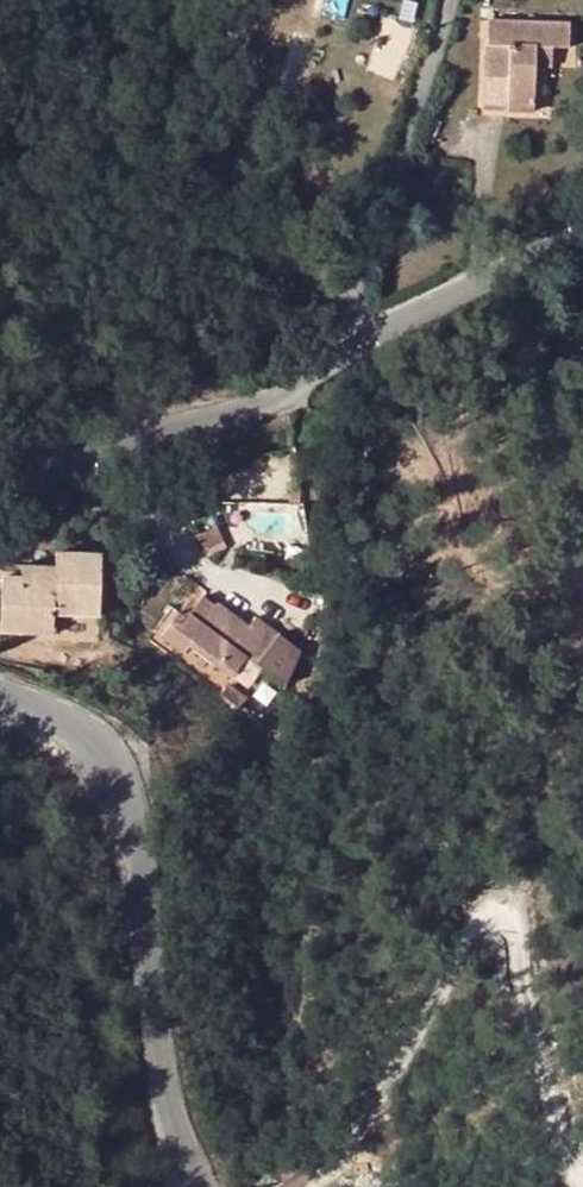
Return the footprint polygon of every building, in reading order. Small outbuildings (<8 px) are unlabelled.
[(488,18),(484,110),(531,111),(533,66),(552,66),(553,47),(568,46),(568,21),(488,18)] [(562,318),(549,318),(547,329),(560,330),(562,318)] [(264,533),(295,533),(294,505),(263,505),(264,533)] [(53,616),(53,590),(74,590),(74,615),(99,616),(101,553),(55,551),(55,565),(21,564),(20,576),(1,576),(0,609),(0,633),(53,635),(53,616)] [(53,590),(53,616),(74,615),(74,590),(53,590)] [(201,597),(186,618),(180,626),(172,620),(160,636),(183,654),(188,647),(231,678),(246,658),(257,666),(280,634),(255,616),(249,625),(216,602),(213,606),(201,597)] [(178,611),(172,620),(180,626),(186,618),(178,611)]
